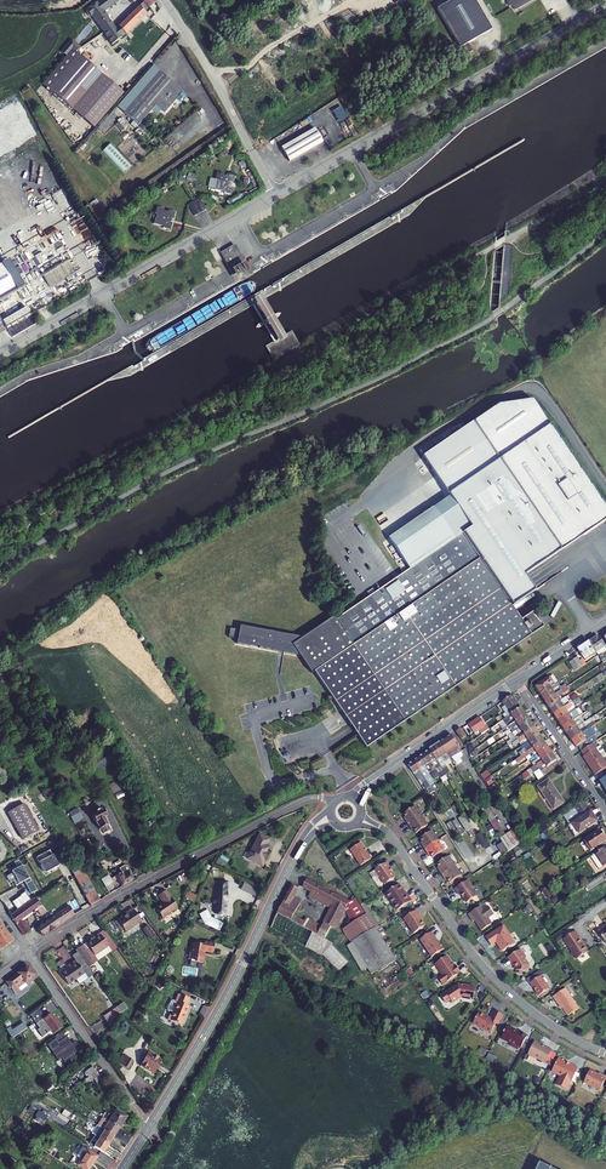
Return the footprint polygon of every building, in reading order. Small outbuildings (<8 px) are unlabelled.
[(85,12),(105,38),(109,34),(117,27),(105,11),(119,0),(102,0),(85,12)] [(146,14),(151,8),(150,7),(157,1),(156,0),(141,0),(143,2),(139,6),(146,14)] [(463,56),(471,51),(467,43),(490,30),(473,0),(451,0),(436,8),(463,56)] [(515,10),(532,0),(505,0),(509,6),(511,4),(515,10)] [(116,41),(118,43),(147,14),(146,14),(139,6),(138,5),(117,27),(109,34),(116,41)] [(109,34),(105,38),(106,39),(104,41),(109,46),(116,41),(109,34)] [(42,84),(72,109),(102,75),(72,49),(42,84)] [(124,113),(138,125),(155,105),(164,113),(177,98),(182,91),(160,71),(124,113)] [(187,96),(182,91),(177,98),(182,102),(187,96)] [(120,118),(117,120),(118,122),(115,124),(121,131),(124,129),(127,127),(120,118)] [(350,118),(345,121),(348,127),(353,124),(350,118)] [(112,128),(105,134),(110,140),(112,138),(113,139),(116,136),(114,134),(117,132),(115,131),(112,128)] [(322,142),(314,128),(281,147),(289,162),(322,142)] [(126,132),(117,138),(122,143),(130,137),(126,132)] [(132,165),(110,143),(102,151),(124,173),(132,165)] [(182,151),(174,157),(176,161),(184,155),(182,151)] [(195,175),(188,172),(185,180),(192,182),(195,175)] [(235,176),(228,175),(228,176),(224,175),(224,174),(217,172),(215,179),(217,180),(214,189),(224,192),(223,193),(231,195),(232,188),(235,188),(235,184),(233,184),(235,176)] [(208,188),(214,189),(217,180),(215,179),(210,178),(208,188)] [(253,179),(251,181),(255,188),(244,195),(243,192),(227,202),(230,207),(254,192),(254,193),(260,190),(258,186),(258,187),(255,182),(255,183),(253,179)] [(96,199),(89,203),(99,217),(129,195),(126,190),(102,207),(96,199)] [(199,198),(188,204),(194,216),(206,209),(199,198)] [(164,209),(157,207),(155,214),(156,214),(154,224),(163,226),(162,228),(170,230),(172,223),(170,222),(171,218),(173,219),(175,212),(168,210),(167,211),(163,210),(164,209)] [(234,274),(239,284),(252,277),(246,267),(247,266),(235,244),(220,253),(229,269),(232,275),(234,274)] [(214,247),(210,250),(214,256),(215,256),(217,260),(220,258),(214,247)] [(104,256),(99,259),(104,267),(108,264),(104,256)] [(69,260),(30,282),(37,294),(75,272),(69,260)] [(15,291),(0,265),(0,300),(15,291)] [(275,322),(262,300),(260,296),(252,301),(254,305),(267,327),(275,341),(277,345),(285,340),(283,336),(275,322)] [(27,306),(2,320),(12,337),(36,323),(27,306)] [(462,533),(454,538),(409,569),(335,619),(333,617),(303,638),(286,635),(265,649),(299,656),(311,673),(314,671),(366,748),(543,626),(533,611),(521,619),(512,606),(535,591),(524,575),(605,520),(605,508),(532,400),(498,404),(422,456),(449,496),(462,515),(470,527),(462,533)] [(401,557),(445,526),(462,515),(449,496),(388,538),(401,557)] [(409,569),(454,538),(462,533),(470,527),(462,515),(445,526),(401,557),(409,569)] [(265,649),(286,635),(240,626),(239,630),(230,629),(228,637),(237,639),(236,644),(250,646),(250,645),(259,647),(259,648),(265,649)] [(589,642),(595,650),(604,644),(598,636),(589,642)] [(595,650),(589,642),(578,650),(585,660),(596,653),(595,650)] [(583,666),(577,658),(569,663),(575,672),(583,666)] [(558,683),(553,676),(536,687),(541,695),(554,686),(558,683)] [(557,689),(554,686),(541,695),(545,701),(561,691),(559,688),(557,689)] [(569,690),(567,687),(561,691),(545,701),(550,708),(565,698),(562,695),(569,690)] [(518,705),(512,695),(502,702),(505,706),(502,708),(505,713),(503,715),(506,719),(520,709),(517,705),(518,705)] [(569,702),(566,697),(565,698),(550,708),(554,714),(570,704),(572,702),(570,701),(569,702)] [(572,707),(570,704),(554,714),(559,721),(572,712),(570,708),(572,707)] [(525,715),(521,708),(520,709),(506,719),(499,724),(503,730),(506,728),(525,715)] [(580,716),(575,709),(572,712),(559,721),(563,728),(580,716)] [(530,722),(525,715),(506,728),(508,731),(515,727),(518,724),(520,728),(530,722)] [(584,723),(580,716),(563,728),(567,734),(584,723)] [(484,727),(485,726),(479,717),(464,727),(470,736),(475,733),(477,737),(486,730),(484,727)] [(595,725),(591,718),(584,723),(567,734),(572,741),(588,730),(589,729),(592,727),(595,725)] [(534,728),(530,722),(520,728),(517,730),(513,733),(515,737),(507,742),(509,745),(512,744),(515,741),(534,728)] [(539,735),(534,728),(515,741),(516,744),(519,743),(523,739),(526,743),(539,735)] [(461,729),(456,732),(461,740),(466,737),(461,729)] [(592,737),(588,730),(572,741),(576,747),(592,737)] [(452,762),(452,763),(462,757),(462,755),(461,752),(462,752),(452,735),(440,743),(450,759),(452,762)] [(543,741),(539,735),(526,743),(521,746),(520,747),(522,751),(519,753),(521,756),(543,741)] [(547,748),(543,741),(521,756),(515,761),(518,765),(527,758),(526,757),(529,755),(532,759),(547,748)] [(595,775),(605,768),(605,764),(596,749),(598,748),(594,742),(581,751),(584,756),(583,757),(595,775)] [(440,743),(430,750),(446,775),(449,773),(450,772),(446,765),(444,763),(450,759),(440,743)] [(552,754),(547,748),(532,759),(530,760),(534,766),(552,754)] [(430,750),(424,753),(439,776),(440,779),(446,775),(430,750)] [(435,779),(439,776),(424,753),(419,757),(429,772),(430,772),(435,779)] [(94,764),(98,771),(116,760),(112,754),(94,764)] [(560,766),(552,754),(534,766),(522,774),(525,779),(533,773),(538,781),(560,766)] [(419,757),(414,761),(429,785),(435,782),(434,780),(429,772),(419,757)] [(414,774),(418,781),(420,779),(423,783),(430,794),(433,792),(429,785),(414,761),(408,765),(414,774)] [(490,786),(496,782),(488,770),(482,774),(490,786)] [(549,779),(538,787),(554,810),(564,803),(549,779)] [(497,790),(494,785),(489,788),(492,793),(497,790)] [(46,799),(55,794),(52,788),(43,792),(46,799)] [(567,823),(569,826),(591,811),(584,801),(575,808),(565,814),(570,821),(567,823)] [(483,802),(479,805),(488,820),(493,817),(483,802)] [(8,813),(22,840),(38,831),(24,804),(8,813)] [(406,820),(408,824),(421,815),(415,806),(403,814),(405,817),(407,819),(406,820)] [(73,820),(81,816),(76,808),(68,812),(73,820)] [(99,810),(98,810),(96,811),(96,812),(97,814),(92,816),(95,823),(96,823),(99,830),(101,829),(103,833),(105,834),(109,832),(110,830),(107,826),(104,818),(107,817),(103,810),(100,812),(99,810)] [(591,811),(569,826),(568,826),(575,837),(588,828),(598,822),(591,811)] [(421,815),(408,824),(411,828),(412,827),(414,829),(416,833),(428,825),(421,815)] [(463,815),(458,818),(467,832),(467,831),(472,829),(472,828),(463,815)] [(500,839),(505,835),(493,817),(488,820),(500,839)] [(456,819),(452,822),(461,835),(464,833),(456,819)] [(451,821),(447,824),(451,832),(456,829),(451,821)] [(505,835),(500,839),(502,842),(508,852),(522,843),(515,832),(514,830),(505,835)] [(515,832),(522,843),(524,842),(517,830),(515,832)] [(605,847),(605,843),(605,842),(605,841),(605,840),(600,830),(586,840),(584,841),(591,851),(593,850),(597,848),(599,851),(605,847)] [(422,846),(425,849),(438,841),(432,831),(420,839),(422,842),(424,845),(422,846)] [(485,849),(490,846),(481,833),(477,836),(485,849)] [(259,835),(247,859),(262,866),(264,862),(265,862),(265,861),(262,859),(266,851),(269,846),(266,844),(269,840),(259,835)] [(438,841),(425,849),(428,853),(429,852),(431,855),(433,858),(444,850),(438,841)] [(497,846),(503,855),(508,852),(502,842),(497,846)] [(355,857),(361,866),(371,859),(361,843),(350,850),(355,857)] [(599,851),(591,857),(599,869),(605,865),(605,847),(599,851)] [(36,857),(44,873),(58,866),(49,850),(36,857)] [(350,850),(344,854),(349,861),(355,857),(350,850)] [(439,871),(442,875),(455,866),(449,856),(437,864),(439,867),(441,870),(439,871)] [(386,862),(375,870),(385,884),(395,877),(389,868),(390,868),(386,862)] [(12,873),(6,877),(9,883),(13,881),(15,886),(24,881),(25,884),(30,881),(20,864),(16,866),(16,868),(11,871),(12,873)] [(130,874),(131,873),(127,866),(124,865),(119,869),(121,872),(115,876),(117,879),(122,886),(133,879),(130,874)] [(455,866),(442,875),(444,878),(446,877),(447,880),(450,883),(461,875),(455,866)] [(95,891),(82,869),(73,874),(85,896),(95,891)] [(113,882),(109,875),(104,878),(101,879),(106,887),(113,882)] [(585,887),(588,891),(604,880),(602,876),(585,887)] [(346,936),(352,942),(347,946),(362,971),(368,968),(372,974),(397,960),(392,953),(377,929),(361,905),(354,896),(354,895),(349,903),(306,880),(303,887),(311,892),(309,896),(316,900),(315,901),(319,903),(320,902),(332,908),(326,919),(337,924),(345,910),(352,924),(342,931),(346,936)] [(473,886),(468,880),(455,889),(460,896),(461,895),(467,903),(477,896),(472,889),(473,886)] [(215,913),(225,914),(226,888),(226,882),(218,881),(217,887),(216,900),(214,900),(214,903),(215,904),(215,913)] [(244,883),(241,890),(256,897),(259,890),(244,883)] [(399,884),(386,893),(397,910),(412,900),(406,892),(405,893),(399,884)] [(301,901),(294,897),(298,889),(292,886),(283,903),(277,913),(278,914),(291,921),(301,901)] [(549,898),(554,894),(548,886),(543,890),(549,898)] [(12,902),(18,910),(31,901),(25,891),(20,895),(20,896),(12,902)] [(100,900),(95,891),(85,896),(90,906),(100,900)] [(177,908),(165,891),(158,896),(163,903),(155,909),(162,919),(177,908)] [(188,891),(186,897),(194,900),(196,895),(188,891)] [(10,916),(23,935),(30,930),(23,920),(41,907),(35,898),(31,901),(18,910),(10,916)] [(41,935),(43,936),(74,915),(69,906),(37,928),(38,930),(38,931),(40,934),(41,935)] [(498,920),(489,907),(483,910),(481,907),(469,915),(473,922),(476,920),(477,922),(476,922),(482,931),(492,924),(498,920)] [(126,932),(141,921),(132,908),(125,913),(127,915),(124,917),(123,916),(118,921),(123,928),(126,932)] [(208,910),(200,914),(205,923),(220,931),(224,924),(211,917),(208,910)] [(416,910),(404,919),(414,934),(425,926),(420,918),(421,917),(416,910)] [(323,955),(339,971),(350,961),(333,944),(342,936),(336,930),(330,926),(324,923),(317,935),(291,921),(278,914),(271,928),(322,955),(323,955)] [(337,924),(326,919),(324,923),(330,926),(335,929),(337,924)] [(0,950),(13,941),(2,925),(0,927),(0,949),(0,950)] [(150,938),(155,935),(150,925),(144,928),(150,938)] [(515,943),(503,926),(486,938),(491,945),(496,942),(502,951),(508,947),(509,948),(515,943)] [(597,931),(605,944),(605,927),(603,929),(603,927),(597,931)] [(104,930),(99,933),(108,946),(112,952),(117,948),(104,930)] [(576,931),(563,939),(577,959),(588,952),(579,940),(581,939),(576,931)] [(94,956),(108,946),(99,933),(92,938),(93,939),(86,944),(94,956)] [(422,939),(420,940),(432,957),(444,949),(439,941),(437,942),(431,933),(430,933),(424,937),(422,939)] [(213,953),(214,943),(204,942),(203,945),(192,943),(191,948),(192,949),(191,953),(189,953),(188,959),(191,960),(191,961),(203,963),(204,955),(204,951),(205,951),(206,952),(213,953)] [(94,964),(82,946),(75,950),(77,953),(88,968),(94,964)] [(526,956),(521,949),(508,958),(513,964),(514,964),(517,968),(516,970),(517,970),(517,973),(522,974),(522,971),(525,972),(528,970),(529,965),(524,958),(526,956)] [(72,956),(75,961),(84,974),(76,980),(79,985),(93,975),(88,968),(77,953),(72,956)] [(447,956),(435,964),(443,975),(438,978),(443,985),(461,972),(456,965),(454,966),(447,956)] [(76,980),(84,974),(75,961),(67,966),(69,968),(60,974),(68,985),(76,980)] [(6,982),(16,994),(20,990),(18,988),(25,983),(27,985),(36,978),(29,968),(25,967),(6,982)] [(530,983),(539,996),(549,989),(541,976),(530,983)] [(464,985),(458,984),(441,996),(445,1002),(447,1003),(450,1000),(451,1002),(453,1002),(460,997),(470,1000),(470,998),(474,999),(476,988),(470,987),(471,986),(464,985)] [(579,1009),(566,988),(553,997),(556,1001),(557,1000),(568,1016),(579,1009)] [(179,994),(189,998),(191,994),(181,990),(179,994)] [(181,1025),(188,1007),(187,1006),(190,998),(189,998),(179,994),(178,994),(175,1001),(177,1002),(173,1013),(171,1012),(168,1019),(181,1025)] [(123,1003),(116,1008),(120,1014),(127,1009),(123,1003)] [(104,1017),(111,1028),(120,1014),(116,1008),(109,1012),(110,1013),(104,1017)] [(36,1031),(41,1038),(51,1031),(53,1034),(62,1028),(54,1016),(52,1017),(50,1014),(44,1018),(38,1009),(29,1016),(38,1029),(36,1031)] [(473,1024),(491,1033),(496,1022),(499,1023),(503,1015),(495,1011),(490,1020),(485,1017),(486,1016),(479,1012),(473,1024)] [(24,1024),(23,1023),(12,1030),(10,1027),(7,1030),(10,1035),(24,1024)] [(24,1024),(10,1035),(12,1038),(27,1028),(24,1024)] [(521,1048),(527,1035),(520,1032),(520,1033),(513,1029),(513,1028),(509,1025),(509,1027),(507,1026),(501,1038),(512,1044),(513,1046),(516,1048),(519,1047),(521,1048)] [(62,1057),(68,1064),(75,1059),(73,1055),(80,1050),(75,1042),(71,1045),(66,1037),(63,1034),(55,1039),(58,1043),(61,1047),(53,1052),(59,1059),(62,1057)] [(534,1042),(528,1054),(545,1064),(547,1061),(552,1051),(552,1050),(545,1046),(544,1047),(534,1042)] [(579,1066),(581,1061),(573,1057),(572,1058),(569,1056),(570,1054),(563,1050),(555,1064),(564,1069),(559,1078),(570,1083),(574,1074),(575,1074),(577,1071),(579,1066)] [(146,1057),(141,1065),(154,1073),(161,1060),(145,1051),(143,1056),(146,1057)] [(552,1051),(547,1061),(551,1064),(556,1054),(552,1051)] [(117,1063),(128,1069),(133,1061),(122,1054),(117,1063)] [(88,1077),(96,1072),(92,1067),(85,1072),(88,1077)] [(600,1090),(605,1078),(605,1076),(599,1073),(599,1074),(590,1070),(584,1082),(600,1090)] [(99,1075),(96,1072),(88,1077),(91,1081),(94,1079),(99,1075)] [(127,1117),(116,1110),(112,1117),(108,1114),(105,1119),(119,1128),(127,1117)] [(44,1122),(47,1117),(40,1112),(37,1117),(44,1122)] [(59,1119),(67,1124),(71,1120),(68,1118),(62,1114),(59,1119)] [(105,1119),(104,1118),(98,1126),(114,1136),(119,1128),(105,1119)] [(75,1130),(78,1125),(75,1123),(71,1120),(67,1124),(68,1125),(67,1125),(75,1130)] [(97,1125),(92,1133),(95,1136),(109,1145),(114,1136),(98,1126),(97,1125)] [(95,1136),(90,1144),(94,1147),(103,1153),(109,1145),(95,1136)] [(83,1168),(89,1168),(98,1156),(87,1150),(82,1147),(77,1155),(82,1158),(80,1160),(77,1165),(83,1168)]
